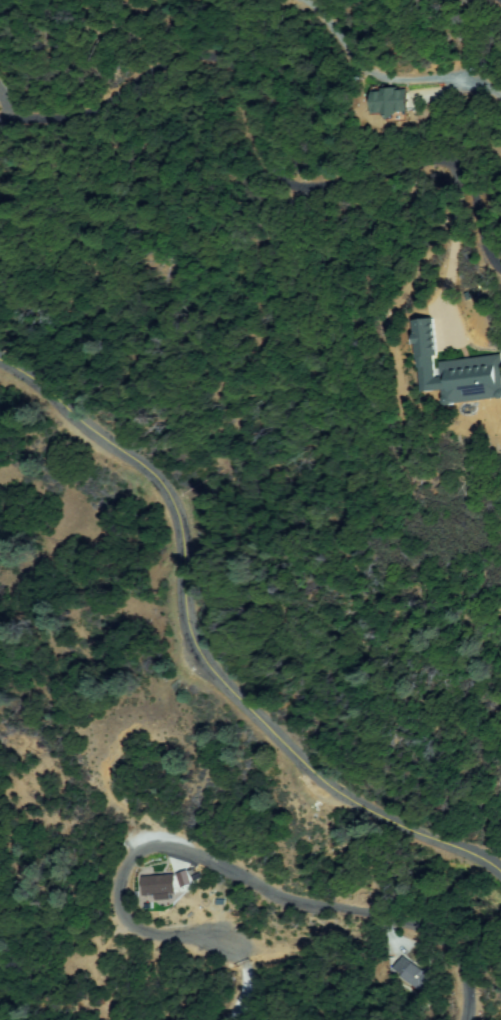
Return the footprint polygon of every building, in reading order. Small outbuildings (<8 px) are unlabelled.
[(374,89),(407,91),(406,114),(373,112),(374,89)] [(499,357),(500,373),(500,397),(448,404),(446,387),(429,389),(426,358),(430,357),(428,338),(418,339),(416,322),(432,320),(439,380),(446,380),(444,364),(499,357)] [(181,888),(191,884),(186,871),(176,874),(181,888)] [(142,877),(143,896),(154,896),(154,901),(174,900),(173,875),(142,877)] [(394,970),(404,958),(432,981),(422,993),(394,970)]
